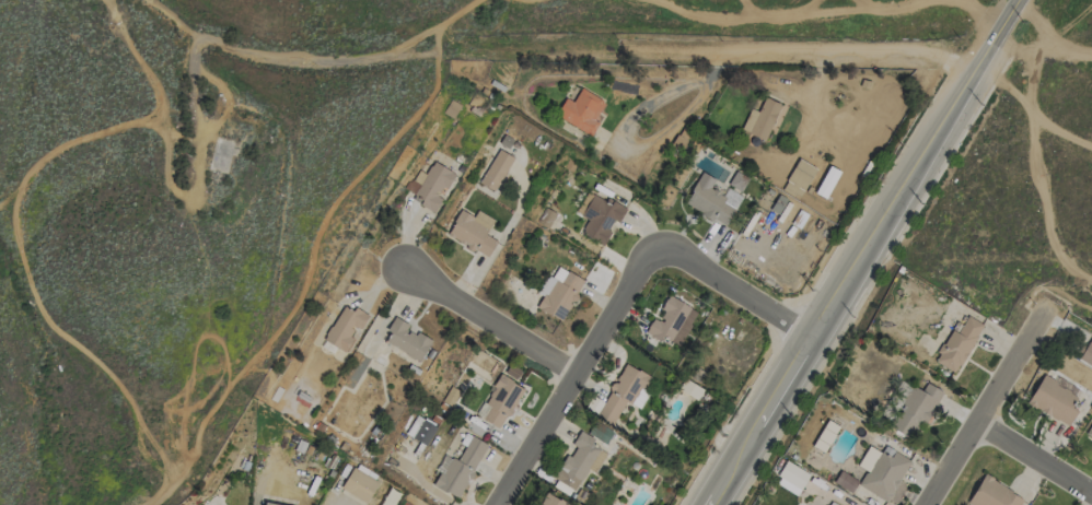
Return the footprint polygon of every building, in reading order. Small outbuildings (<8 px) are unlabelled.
[(555,117),(591,135),(598,122),(594,120),(604,101),(580,88),(573,102),(564,98),(555,117)] [(740,130),(764,141),(781,105),(764,97),(757,112),(750,108),(740,130)] [(495,192),(511,156),(496,149),(480,185),(495,192)] [(786,181),(804,191),(816,169),(798,159),(786,181)] [(418,171),(413,181),(419,184),(411,200),(434,212),(441,198),(440,197),(453,173),(432,161),(425,175),(418,171)] [(839,171),(828,165),(814,194),(826,199),(839,171)] [(726,226),(742,196),(727,188),(723,195),(710,188),(715,179),(701,172),(684,204),(726,226)] [(799,198),(803,191),(785,182),(782,189),(799,198)] [(602,245),(615,221),(618,223),(625,211),(587,190),(575,212),(588,220),(581,233),(602,245)] [(477,210),(473,217),(460,210),(446,236),(487,257),(496,241),(485,235),(493,219),(477,210)] [(584,281),(555,265),(538,294),(542,296),(536,307),(561,322),(584,281)] [(678,345),(697,312),(670,296),(656,319),(653,318),(645,332),(660,341),(663,336),(678,345)] [(356,328),(360,330),(367,316),(343,304),(324,341),(344,352),(356,328)] [(385,344),(420,361),(430,340),(407,329),(410,324),(393,316),(386,332),(389,333),(385,344)] [(982,325),(966,316),(957,333),(951,329),(933,361),(955,373),(982,325)] [(648,375),(623,363),(597,416),(613,424),(624,402),(633,407),(648,375)] [(499,429),(524,388),(501,375),(484,403),(489,407),(482,419),(499,429)] [(1026,403),(1068,426),(1077,409),(1071,406),(1077,395),(1042,376),(1026,403)] [(909,385),(890,429),(916,440),(939,389),(925,384),(922,391),(909,385)] [(585,408),(596,414),(603,402),(592,396),(585,408)] [(436,425),(415,416),(406,436),(427,445),(436,425)] [(1084,435),(1091,440),(1091,421),(1084,435)] [(553,478),(575,490),(587,468),(595,472),(606,452),(591,444),(594,439),(580,431),(572,444),(576,447),(571,457),(566,454),(553,478)] [(433,486),(459,499),(485,445),(468,436),(455,461),(448,457),(433,486)] [(910,461),(893,451),(890,457),(879,450),(859,486),(886,502),(910,461)] [(775,484),(798,495),(809,473),(785,462),(775,484)] [(378,483),(353,467),(340,488),(366,503),(378,483)] [(971,504),(1019,504),(1024,497),(982,475),(967,503),(971,504)] [(545,492),(538,504),(569,504),(545,492)]
